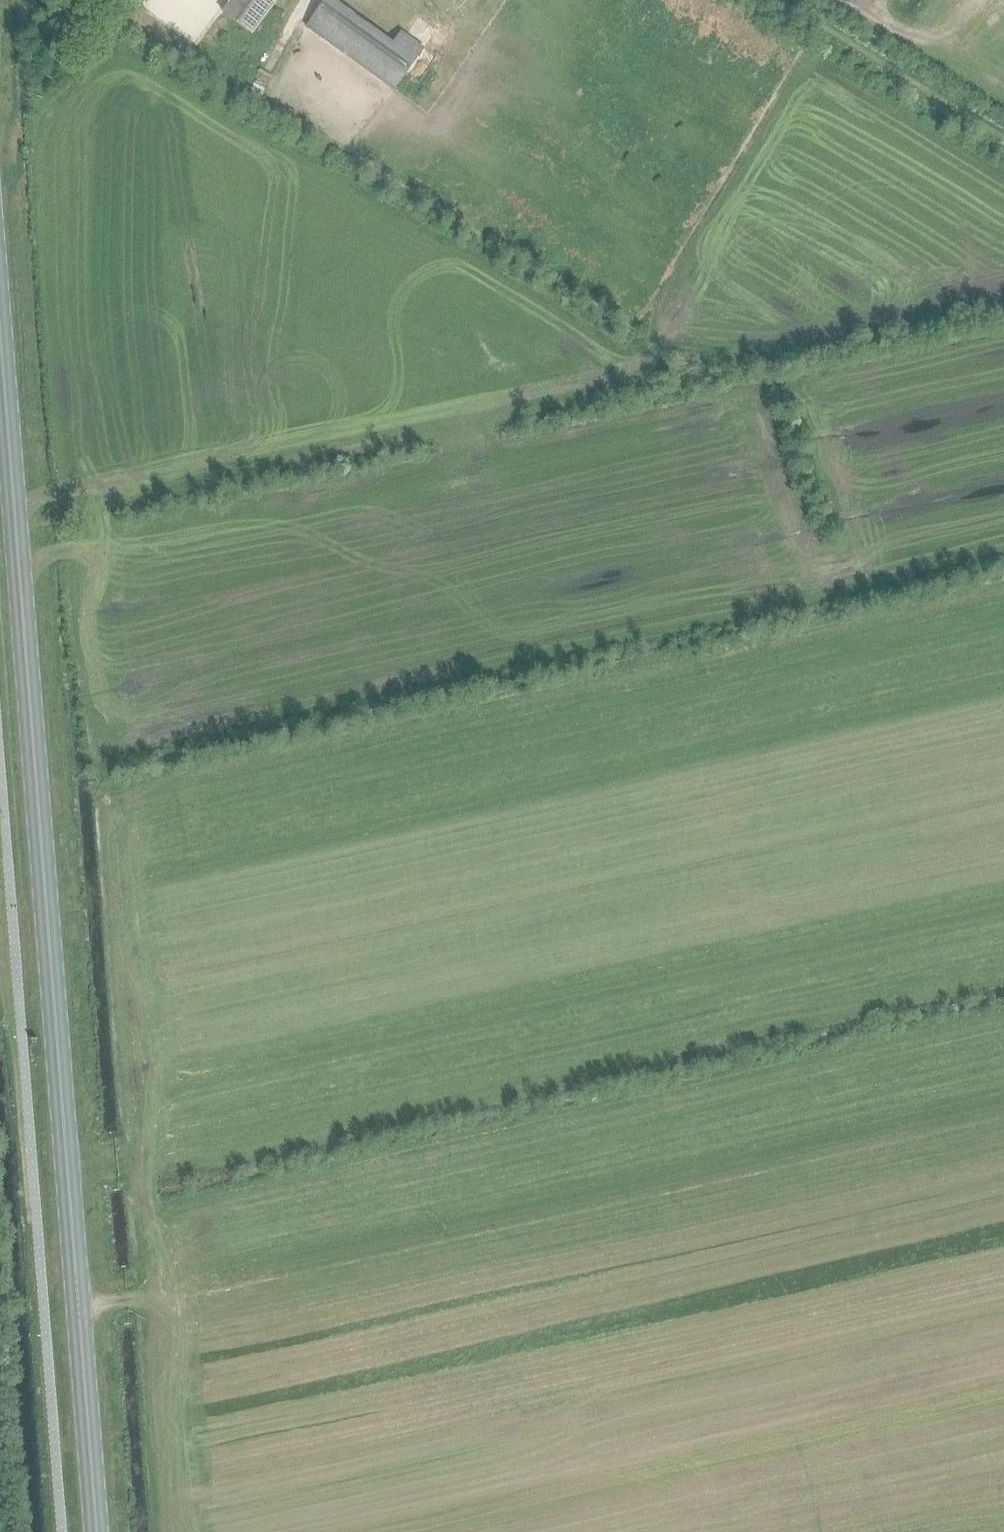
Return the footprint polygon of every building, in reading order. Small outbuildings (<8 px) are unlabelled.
[(226,12),(258,34),(281,0),(234,0),(226,12)] [(393,90),(423,49),(400,32),(392,43),(334,0),(326,0),(307,26),(393,90)] [(365,14),(375,0),(345,0),(365,14)] [(441,32),(463,0),(396,0),(441,32)]
